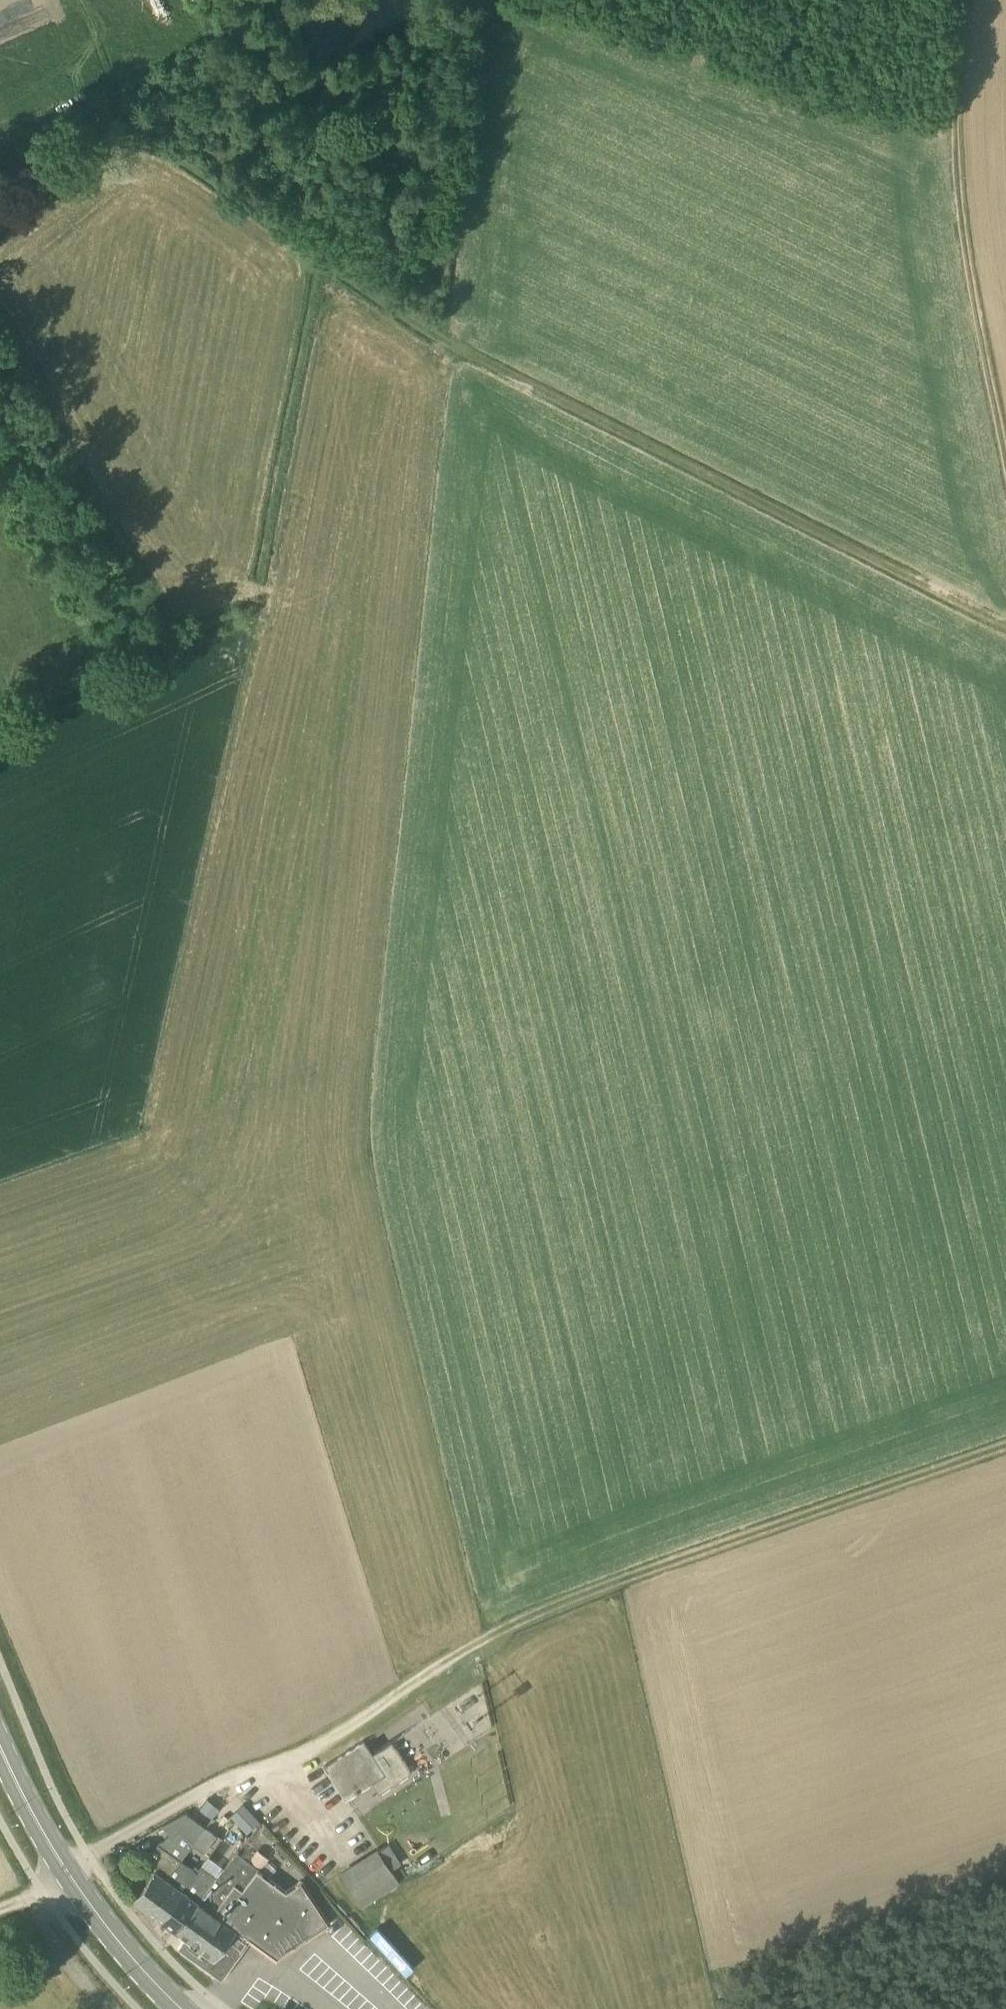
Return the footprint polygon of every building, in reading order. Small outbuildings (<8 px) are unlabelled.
[(373,1752),(364,1739),(324,1766),(346,1799),(373,1782),(380,1793),(412,1771),(392,1740),(373,1752)] [(213,1818),(221,1807),(208,1798),(200,1809),(213,1818)] [(243,1805),(231,1816),(247,1834),(260,1822),(243,1805)] [(158,1897),(170,1880),(166,1878),(180,1859),(191,1843),(204,1825),(186,1812),(163,1825),(171,1835),(165,1839),(162,1841),(158,1843),(144,1863),(154,1870),(153,1871),(154,1872),(135,1899),(146,1907),(155,1895),(158,1897)] [(204,1825),(191,1843),(204,1852),(217,1835),(204,1825)] [(400,1883),(391,1870),(402,1863),(389,1843),(379,1849),(341,1873),(363,1906),(400,1883)] [(178,1947),(206,1967),(222,1979),(243,1950),(236,1945),(244,1935),(278,1960),(333,1923),(302,1878),(286,1890),(258,1869),(260,1867),(238,1851),(217,1877),(200,1902),(197,1900),(176,1929),(186,1937),(178,1947)] [(184,1890),(197,1871),(180,1859),(166,1878),(170,1880),(158,1897),(155,1895),(146,1907),(163,1919),(184,1890)] [(200,1902),(217,1877),(201,1866),(197,1871),(184,1890),(163,1919),(176,1929),(197,1900),(200,1902)]
